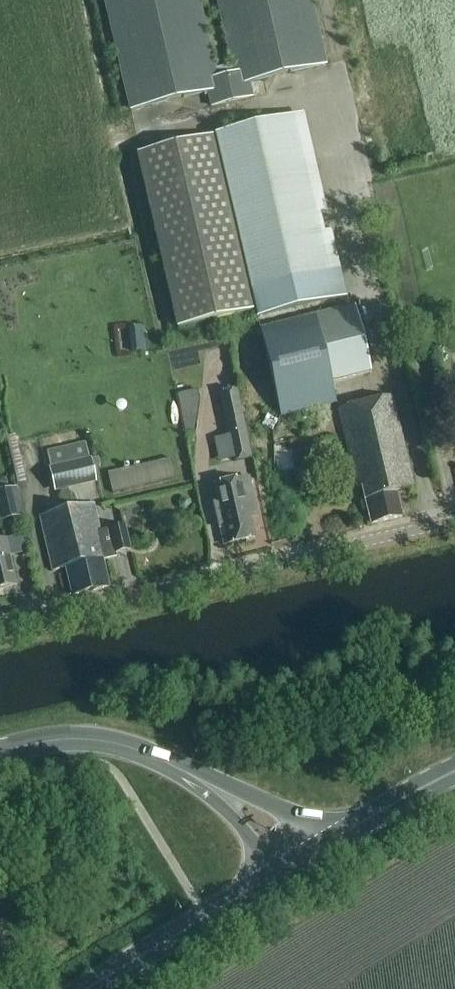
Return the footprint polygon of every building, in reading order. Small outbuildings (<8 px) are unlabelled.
[(132,111),(209,93),(213,108),(251,99),(247,84),(325,66),(310,0),(218,0),(234,66),(214,71),(198,0),(106,0),(132,111)] [(296,117),(136,155),(177,329),(255,311),(251,294),(332,275),(296,117)] [(337,404),(333,384),(373,373),(356,309),(262,331),(282,417),(337,404)] [(143,327),(129,329),(132,353),(146,351),(143,327)] [(401,519),(395,495),(414,490),(394,399),(340,411),(358,489),(362,488),(371,526),(401,519)] [(197,432),(200,400),(179,404),(186,434),(197,432)] [(244,433),(229,436),(234,464),(250,460),(244,433)] [(15,436),(7,438),(18,485),(26,484),(15,436)] [(113,494),(176,480),(171,460),(108,474),(113,494)] [(51,469),(55,489),(94,480),(90,461),(51,469)] [(248,480),(209,488),(218,526),(219,526),(224,547),(254,540),(250,519),(257,518),(248,480)] [(5,510),(8,521),(22,518),(16,489),(0,493),(0,511),(5,510)] [(192,506),(191,502),(186,499),(182,500),(179,504),(180,509),(185,512),(190,511),(192,506)] [(109,589),(102,562),(106,561),(94,505),(39,517),(51,572),(67,569),(73,597),(109,589)] [(110,531),(115,554),(130,551),(125,528),(110,531)] [(5,542),(0,543),(0,593),(2,592),(4,590),(15,588),(12,575),(14,574),(10,558),(9,558),(5,542)]
